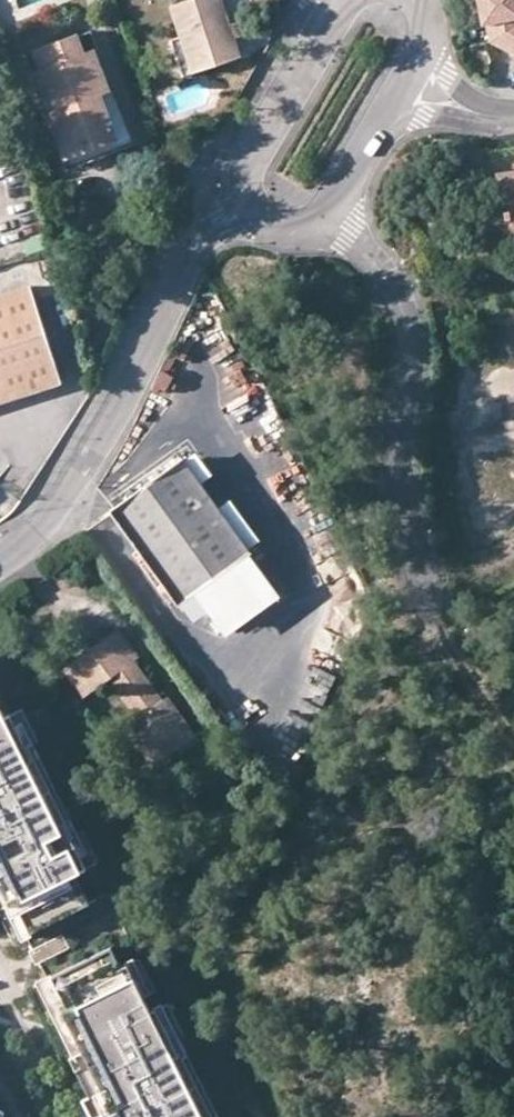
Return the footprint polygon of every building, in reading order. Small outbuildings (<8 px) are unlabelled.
[(185,43),(197,79),(243,65),(237,46),(232,30),(222,0),(211,0),(175,12),(185,43)] [(483,16),(487,16),(495,14),(509,12),(513,12),(513,0),(480,0),(483,16)] [(509,12),(495,14),(496,21),(510,19),(509,12)] [(513,48),(513,12),(509,12),(510,19),(496,21),(499,40),(513,48)] [(490,35),(499,40),(496,21),(495,14),(487,16),(490,35)] [(242,27),(232,30),(237,46),(247,43),(242,27)] [(92,37),(79,42),(86,59),(95,56),(99,54),(92,37)] [(59,118),(51,121),(71,173),(136,148),(116,96),(111,97),(95,56),(86,59),(79,42),(79,41),(35,57),(43,77),(36,80),(44,102),(52,99),(59,118)] [(186,83),(197,79),(185,43),(174,47),(186,83)] [(44,102),(51,121),(59,118),(52,99),(44,102)] [(198,152),(188,146),(180,160),(190,166),(198,152)] [(501,175),(509,224),(513,223),(513,173),(501,175)] [(62,383),(30,287),(0,297),(0,403),(62,383)] [(250,365),(215,381),(246,451),(282,435),(250,365)] [(246,557),(250,554),(184,462),(113,513),(179,605),(182,602),(246,557)] [(272,593),(246,557),(182,602),(189,613),(203,603),(221,629),(272,593)] [(169,710),(162,700),(135,661),(140,657),(120,626),(62,667),(84,697),(108,681),(134,720),(132,722),(159,760),(195,735),(175,705),(169,710)] [(114,911),(94,869),(101,865),(85,830),(77,834),(34,745),(41,742),(24,707),(14,712),(0,684),(0,911),(4,909),(21,944),(27,941),(33,952),(114,911)] [(168,696),(162,700),(169,710),(175,705),(168,696)] [(151,766),(159,760),(132,722),(124,727),(151,766)] [(184,1057),(187,1056),(114,911),(33,952),(28,954),(35,969),(40,966),(46,978),(37,983),(93,1096),(84,1100),(93,1116),(214,1116),(184,1057)]
